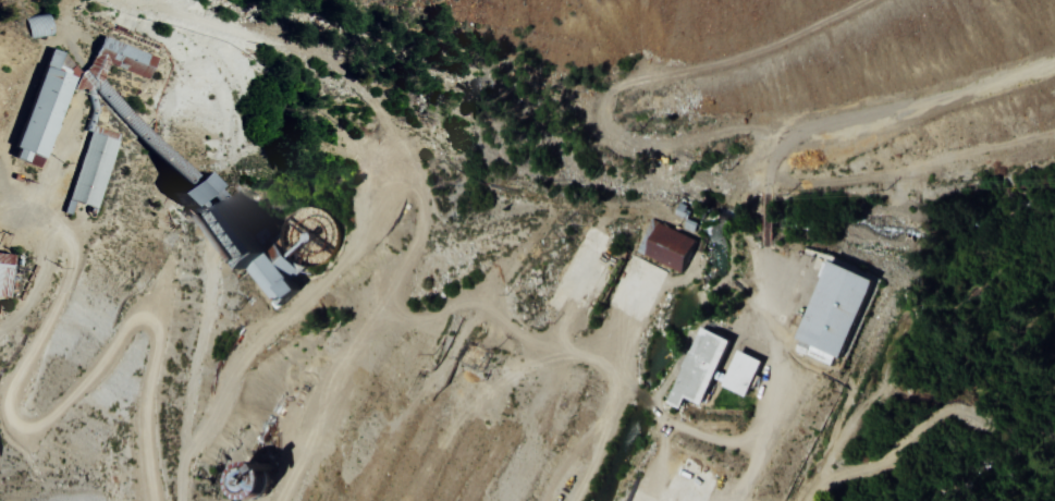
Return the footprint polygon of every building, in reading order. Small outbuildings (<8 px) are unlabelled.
[(96,29),(147,52),(137,73),(86,49),(96,29)] [(37,62),(65,73),(34,156),(7,145),(37,62)] [(81,126),(112,137),(89,205),(58,194),(81,126)] [(280,256),(287,262),(295,267),(305,268),(314,266),(322,262),(329,256),(333,247),(334,240),(334,231),(331,222),(326,216),(319,210),(310,208),(302,207),(294,208),(286,212),(281,218),(277,225),(274,233),(274,242),(277,249),(280,256)] [(646,221),(691,244),(675,277),(629,254),(646,221)] [(241,270),(270,306),(277,297),(280,294),(288,300),(293,293),(287,286),(298,268),(283,257),(282,254),(281,253),(260,228),(251,236),(258,253),(246,263),(241,270)] [(9,297),(15,254),(0,252),(0,296),(9,297)] [(874,274),(841,354),(792,332),(824,254),(874,274)] [(697,327),(723,340),(687,413),(661,400),(697,327)] [(733,349),(757,361),(739,394),(715,382),(733,349)]
